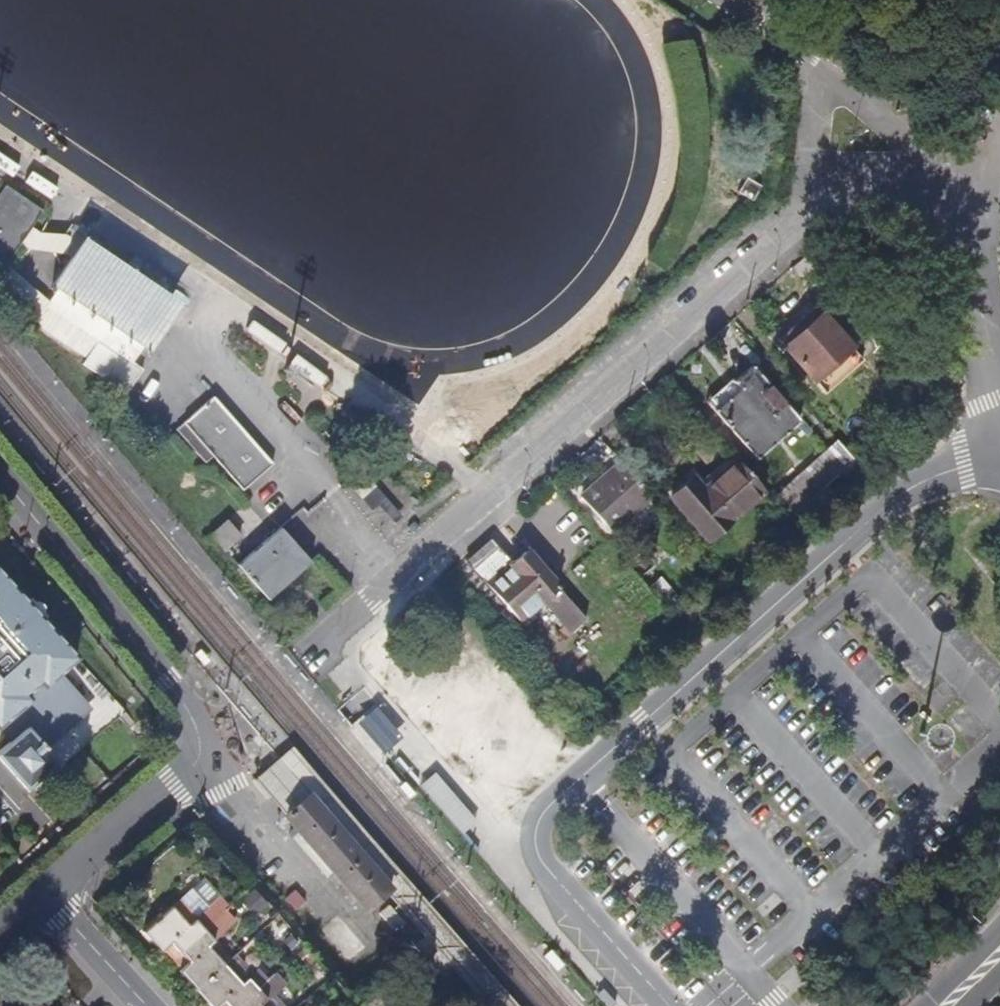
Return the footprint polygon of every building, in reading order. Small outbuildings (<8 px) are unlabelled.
[(747,177),(738,192),(753,200),(761,186),(747,177)] [(33,226),(43,211),(7,186),(0,196),(0,259),(7,264),(25,238),(33,226)] [(41,233),(33,226),(25,238),(32,243),(65,253),(72,258),(86,239),(96,224),(85,217),(69,241),(41,233)] [(86,239),(72,258),(52,288),(58,292),(49,305),(35,325),(87,360),(83,366),(127,395),(144,371),(133,363),(143,349),(148,352),(181,302),(86,239)] [(7,264),(0,275),(0,291),(35,325),(49,305),(7,264)] [(776,341),(782,347),(824,311),(818,304),(776,341)] [(865,358),(824,311),(782,347),(823,395),(865,358)] [(740,389),(714,411),(757,459),(800,421),(751,366),(733,382),(740,389)] [(705,401),(714,411),(740,389),(733,382),(730,379),(705,401)] [(243,491),(273,465),(214,398),(178,430),(206,463),(213,456),(243,491)] [(855,461),(838,441),(773,500),(790,520),(855,461)] [(736,458),(732,454),(701,480),(705,485),(736,458)] [(764,490),(736,458),(705,485),(701,480),(695,474),(669,496),(707,540),(764,490)] [(651,495),(621,462),(581,497),(610,530),(651,495)] [(665,491),(669,496),(695,474),(690,469),(665,491)] [(350,478),(346,481),(372,510),(378,505),(394,523),(403,516),(374,482),(367,488),(355,474),(350,478)] [(224,550),(241,536),(228,522),(212,535),(224,550)] [(293,572),(296,576),(311,563),(281,528),(238,565),(265,595),(293,572)] [(565,637),(585,620),(558,589),(559,587),(526,550),(522,550),(509,561),(490,540),(466,560),(519,622),(543,601),(564,625),(559,630),(565,637)] [(77,657),(0,572),(0,726),(3,723),(16,737),(0,751),(0,757),(26,786),(56,760),(42,745),(85,707),(57,675),(77,657)] [(269,599),(296,576),(293,572),(265,595),(269,599)] [(662,577),(650,586),(669,608),(680,599),(662,577)] [(367,723),(364,725),(384,749),(387,746),(398,737),(378,713),(367,723)] [(287,815),(292,811),(300,803),(305,799),(310,795),(324,810),(339,827),(391,887),(386,891),(458,972),(487,1005),(522,1005),(293,746),(279,758),(255,779),(272,798),(287,815)] [(368,907),(386,891),(391,887),(339,827),(324,810),(310,795),(305,799),(300,803),(292,811),(287,815),(292,820),(309,839),(316,848),(337,871),(368,907)] [(209,904),(220,894),(204,877),(193,887),(209,904)] [(176,957),(180,952),(214,921),(227,910),(231,906),(220,894),(209,904),(193,887),(178,900),(144,931),(162,952),(168,948),(176,957)] [(382,912),(395,928),(405,920),(391,904),(382,912)] [(197,990),(232,958),(215,939),(224,931),(236,920),(227,910),(214,921),(180,952),(188,961),(184,965),(179,970),(197,990)] [(176,957),(184,965),(188,961),(180,952),(176,957)] [(229,1005),(236,1005),(267,979),(257,968),(252,972),(235,955),(232,958),(197,990),(212,1005),(218,1005),(224,1001),(229,1005)] [(268,998),(276,989),(267,979),(236,1005),(275,1005),(268,998)]
